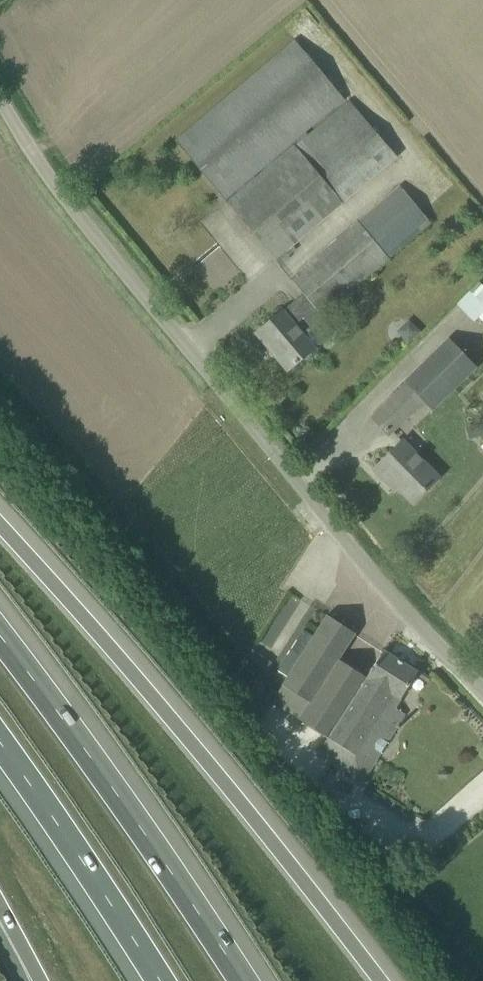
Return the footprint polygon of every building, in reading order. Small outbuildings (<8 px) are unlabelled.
[(176,141),(275,259),(356,191),(353,188),(395,153),(350,100),(296,146),(294,144),(228,199),(227,197),(344,98),(295,40),(176,141)] [(400,186),(291,278),(306,296),(322,315),(323,314),(431,223),(400,186)] [(457,304),(475,322),(479,317),(482,313),(482,284),(480,281),(479,281),(470,290),(457,304)] [(327,318),(323,314),(322,315),(306,296),(285,313),(283,310),(256,333),(288,371),(314,348),(305,336),(327,318)] [(410,319),(398,331),(409,342),(421,331),(410,319)] [(404,379),(407,383),(372,417),(389,434),(424,400),(432,408),(477,364),(449,335),(404,379)] [(466,427),(468,438),(482,436),(482,424),(482,423),(466,427)] [(439,477),(403,440),(374,469),(388,483),(391,480),(412,502),(439,477)] [(285,626),(299,597),(288,592),(274,620),(285,626)] [(328,736),(317,754),(362,782),(404,715),(393,708),(417,671),(383,650),(367,675),(339,658),(355,632),(327,614),(313,636),(287,676),(273,699),(272,701),(328,736)] [(303,629),(277,670),(287,676),(313,636),(303,629)] [(253,649),(248,657),(266,669),(271,661),(253,649)]
